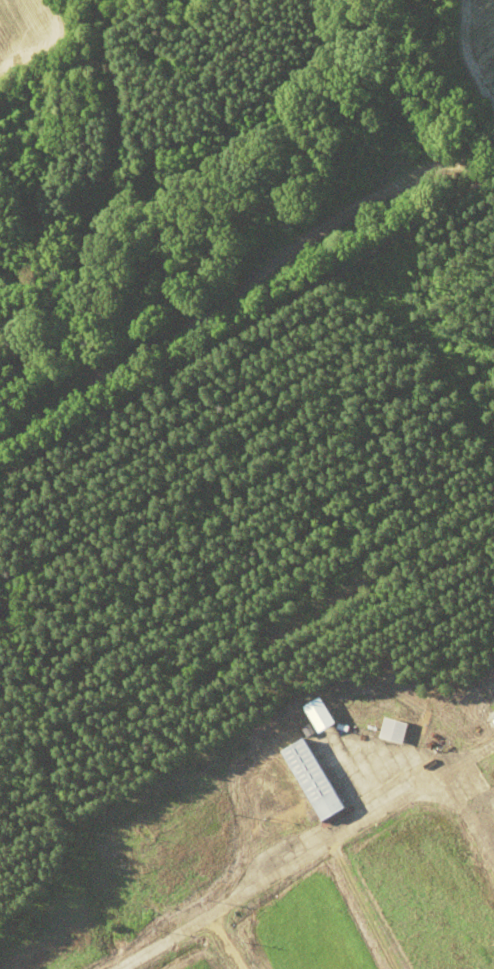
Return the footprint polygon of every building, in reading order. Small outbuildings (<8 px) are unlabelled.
[(340,725),(324,698),(307,708),(323,735),(340,725)] [(406,746),(411,724),(387,718),(382,740),(406,746)] [(308,739),(284,753),(327,824),(350,810),(308,739)]
